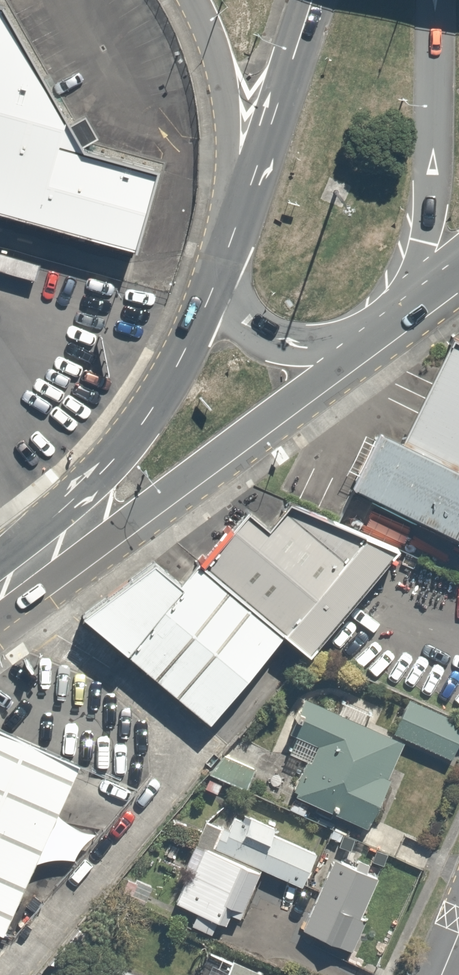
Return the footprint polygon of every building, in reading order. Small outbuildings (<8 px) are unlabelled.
[(134,251),(157,169),(82,149),(81,147),(97,139),(85,116),(69,125),(1,4),(0,4),(0,214),(134,251)] [(458,474),(458,340),(454,337),(402,446),(458,474)] [(380,436),(353,491),(458,542),(458,474),(402,446),(380,436)] [(249,514),(201,567),(284,639),(311,661),(401,552),(294,504),(271,533),(249,514)] [(284,639),(201,567),(183,588),(155,562),(81,616),(211,726),(284,639)] [(393,732),(450,758),(458,738),(458,723),(407,700),(393,732)] [(301,761),(286,796),(361,828),(397,744),(300,702),(278,751),(301,761)] [(5,939),(80,768),(0,733),(0,937),(5,939)] [(187,925),(233,947),(250,914),(241,909),(261,868),(303,889),(319,856),(234,815),(225,833),(207,824),(170,900),(193,912),(187,925)] [(379,877),(334,856),(298,933),(343,954),(379,877)] [(230,958),(206,946),(192,974),(261,974),(230,958)]
